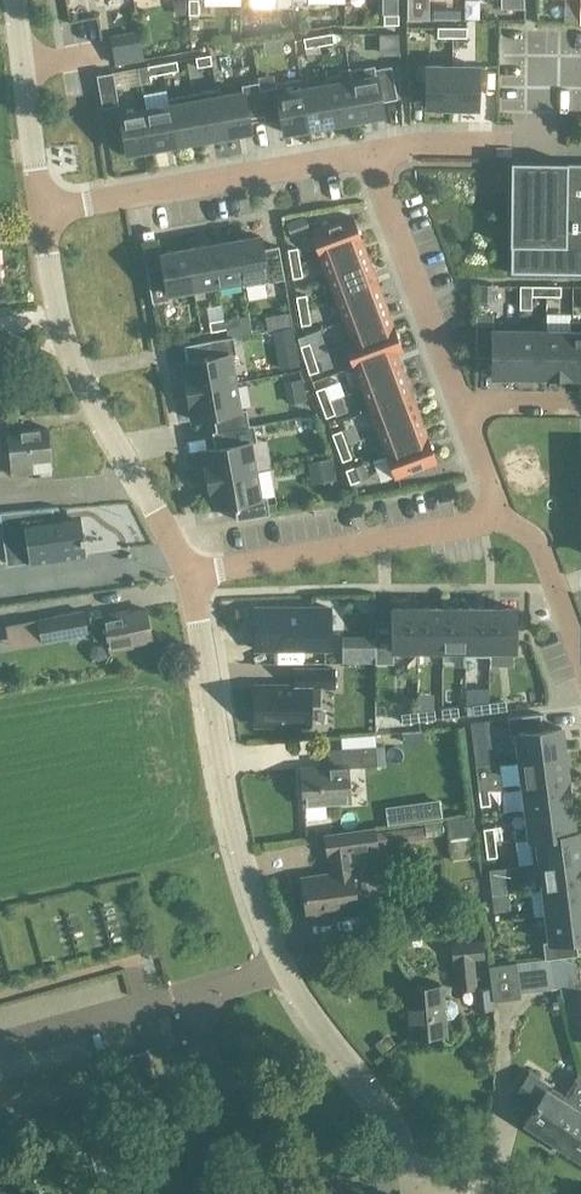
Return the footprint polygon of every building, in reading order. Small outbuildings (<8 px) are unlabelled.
[(188,13),(186,0),(177,1),(179,15),(188,13)] [(189,15),(199,15),(199,0),(189,0),(189,15)] [(399,25),(399,15),(384,16),(384,25),(399,25)] [(452,28),(438,28),(438,38),(452,38),(452,28)] [(467,28),(452,28),(452,38),(467,38),(467,28)] [(333,34),(318,36),(320,46),(334,43),(333,34)] [(306,49),(320,46),(318,36),(304,39),(306,49)] [(211,55),(196,58),(198,68),(212,65),(211,55)] [(162,64),(164,74),(179,71),(177,61),(162,64)] [(150,76),(164,74),(162,64),(148,66),(150,76)] [(452,108),(452,66),(427,66),(426,108),(452,108)] [(478,67),(452,66),(452,108),(478,109),(478,67)] [(349,71),(351,81),(358,120),(384,116),(381,103),(397,100),(391,67),(374,70),(374,67),(349,71)] [(340,75),(325,77),(327,85),(334,125),(358,120),(351,81),(349,71),(349,68),(339,70),(340,75)] [(97,76),(102,108),(119,105),(114,73),(97,76)] [(277,87),(260,90),(264,116),(266,123),(282,121),(284,134),(309,129),(302,89),(301,80),(276,84),(277,87)] [(243,92),(218,97),(226,136),(251,132),(249,119),(264,116),(260,90),(259,83),(242,86),(243,92)] [(327,85),(302,89),(309,129),(334,125),(327,85)] [(201,141),(226,136),(218,97),(217,91),(193,95),(201,141)] [(169,99),(170,106),(177,145),(201,141),(193,95),(169,99)] [(170,106),(145,110),(152,150),(177,145),(170,106)] [(127,154),(152,150),(145,110),(120,114),(127,154)] [(510,273),(580,274),(580,164),(567,164),(567,162),(509,162),(508,246),(510,246),(510,273)] [(320,257),(321,257),(361,242),(361,241),(362,241),(353,217),(311,233),(320,257)] [(280,248),(263,251),(261,237),(236,241),(243,282),(244,288),(286,281),(280,248)] [(218,286),(243,282),(236,241),(211,246),(218,286)] [(361,242),(321,257),(329,278),(369,263),(361,242)] [(211,246),(186,250),(193,291),(218,286),(211,246)] [(288,250),(290,264),(300,263),(298,248),(288,250)] [(169,295),(193,291),(186,250),(161,254),(163,267),(147,270),(153,303),(170,300),(169,295)] [(300,263),(290,264),(293,279),(303,278),(300,263)] [(337,300),(377,284),(369,263),(329,278),(337,300)] [(377,284),(337,300),(345,321),(385,306),(377,284)] [(532,297),(546,297),(546,287),(532,287),(532,297)] [(546,287),(546,297),(561,297),(561,287),(546,287)] [(309,310),(306,295),(296,297),(299,312),(309,310)] [(353,342),(393,327),(385,306),(345,321),(353,342)] [(311,324),(309,310),(299,312),(301,326),(311,324)] [(291,313),(282,314),(285,327),(293,326),(291,313)] [(248,316),(225,320),(226,330),(227,337),(251,333),(248,316)] [(226,330),(225,320),(209,322),(211,332),(226,330)] [(492,358),(492,377),(519,378),(519,331),(494,331),(494,325),(476,325),(476,358),(492,358)] [(394,327),(393,327),(353,342),(345,345),(354,369),(395,353),(403,351),(394,327)] [(274,332),(277,348),(295,344),(292,329),(274,332)] [(519,331),(519,378),(545,378),(546,332),(519,331)] [(545,378),(572,378),(572,332),(546,332),(545,378)] [(572,378),(580,378),(580,332),(572,332),(572,378)] [(187,393),(235,384),(230,357),(237,356),(234,338),(201,344),(203,360),(182,364),(187,393)] [(315,358),(310,344),(300,347),(305,361),(315,358)] [(395,353),(354,369),(362,390),(403,375),(395,353)] [(319,372),(315,358),(305,361),(309,375),(319,372)] [(370,411),(411,396),(403,375),(362,390),(370,411)] [(235,384),(187,393),(192,421),(214,418),(216,434),(222,433),(249,427),(246,411),(240,412),(235,384)] [(321,405),(331,401),(325,387),(315,391),(321,405)] [(411,396),(370,411),(377,433),(419,417),(411,396)] [(336,415),(331,401),(321,405),(326,419),(336,415)] [(385,454),(427,439),(419,417),(377,433),(385,454)] [(257,444),(254,427),(249,427),(222,433),(225,448),(214,450),(203,452),(208,481),(255,472),(251,445),(257,444)] [(47,430),(8,434),(12,476),(32,474),(31,463),(50,461),(47,430)] [(337,448),(347,444),(342,431),(332,435),(337,448)] [(427,439),(385,454),(384,455),(395,478),(437,462),(428,438),(427,439)] [(352,459),(347,444),(337,448),(342,462),(352,459)] [(361,481),(355,467),(345,471),(351,485),(361,481)] [(255,472),(208,481),(213,510),(234,506),(237,522),(270,516),(267,499),(260,500),(255,472)] [(59,509),(1,514),(8,565),(31,561),(32,564),(84,556),(82,542),(86,541),(85,535),(82,536),(79,521),(79,517),(60,520),(54,520),(53,511),(59,510),(59,509)] [(53,615),(36,618),(40,641),(57,638),(87,632),(83,609),(53,615)] [(255,647),(255,650),(331,650),(331,647),(330,647),(330,612),(331,612),(331,609),(255,609),(255,612),(257,612),(257,647),(255,647)] [(375,638),(375,663),(393,663),(393,651),(418,651),(418,609),(392,609),(393,638),(375,638)] [(418,609),(418,651),(442,651),(442,609),(418,609)] [(442,609),(442,651),(465,651),(466,651),(466,609),(442,609)] [(465,651),(465,657),(490,657),(490,651),(490,609),(466,609),(466,651),(465,651)] [(490,609),(490,651),(490,657),(491,669),(514,669),(514,651),(515,651),(515,609),(490,609)] [(104,616),(90,618),(94,640),(108,637),(111,652),(133,648),(132,645),(151,642),(145,610),(126,614),(126,612),(104,616)] [(344,648),(344,663),(354,663),(354,648),(344,648)] [(0,671),(0,682),(0,683),(7,686),(15,684),(18,677),(16,669),(9,666),(1,668),(0,671)] [(255,686),(255,726),(310,726),(310,707),(322,707),(322,688),(334,688),(334,669),(295,669),(295,686),(255,686)] [(504,701),(489,703),(491,713),(505,711),(504,701)] [(489,703),(475,705),(476,715),(491,713),(489,703)] [(457,707),(443,709),(444,719),(458,717),(457,707)] [(432,710),(418,712),(419,722),(434,720),(432,710)] [(418,712),(403,714),(405,724),(419,722),(418,712)] [(541,714),(508,719),(510,736),(516,735),(520,761),(565,755),(562,728),(543,731),(541,714)] [(485,722),(471,723),(473,740),(488,738),(485,722)] [(379,755),(398,752),(395,733),(376,736),(379,755)] [(364,767),(377,766),(376,747),(362,748),(364,767)] [(565,755),(520,761),(522,783),(523,787),(568,781),(565,755)] [(325,804),(350,803),(347,769),(347,766),(330,767),(301,769),(304,806),(305,806),(325,804)] [(487,776),(477,778),(479,792),(489,791),(487,776)] [(568,781),(523,787),(526,813),(572,807),(568,781)] [(489,791),(479,792),(481,807),(491,806),(489,791)] [(439,803),(424,805),(427,822),(442,820),(439,803)] [(526,813),(528,831),(529,839),(580,832),(580,831),(575,832),(572,807),(526,813)] [(405,825),(403,808),(385,810),(388,827),(405,825)] [(472,817),(447,821),(453,861),(478,858),(472,817)] [(494,828),(483,829),(485,844),(496,843),(494,828)] [(375,830),(325,836),(328,854),(330,854),(333,874),(302,879),(307,915),(358,908),(351,851),(378,847),(375,830)] [(529,839),(530,840),(533,865),(541,864),(580,859),(580,832),(529,839)] [(496,843),(485,844),(487,859),(498,857),(496,843)] [(541,864),(544,890),(580,885),(580,859),(541,864)] [(502,895),(500,880),(490,881),(492,896),(502,895)] [(548,916),(580,912),(580,885),(544,890),(548,916)] [(504,910),(502,895),(492,896),(494,911),(504,910)] [(545,960),(579,956),(577,940),(580,939),(580,912),(548,916),(551,942),(543,943),(545,960)] [(453,942),(457,990),(487,988),(484,959),(485,959),(483,939),(453,942)] [(560,959),(517,964),(520,993),(560,989),(561,998),(567,998),(580,996),(576,964),(560,959)] [(520,993),(517,964),(489,967),(494,1002),(521,998),(520,993)] [(410,1038),(446,1035),(442,986),(406,989),(410,1038)] [(567,998),(572,1040),(580,1039),(580,996),(567,998)] [(552,1141),(580,1098),(580,1079),(577,1076),(561,1101),(546,1091),(551,1085),(531,1073),(514,1098),(533,1111),(525,1123),(552,1141)] [(552,1141),(580,1160),(580,1098),(552,1141)]
